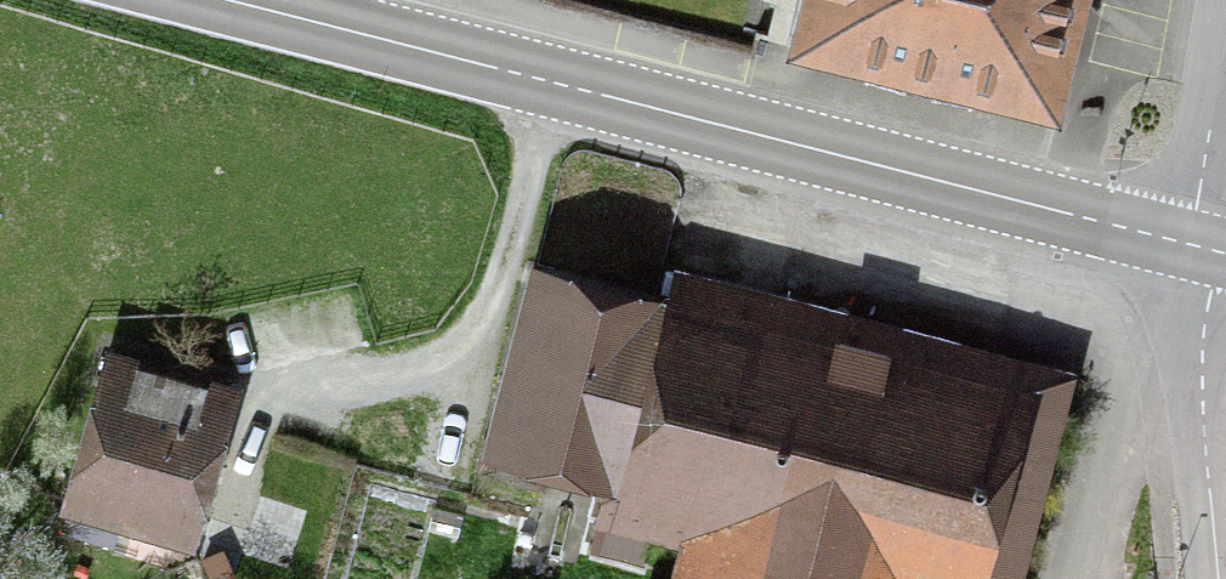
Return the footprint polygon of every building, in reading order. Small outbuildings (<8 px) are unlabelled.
[(788,48),(1062,115),(1091,0),(800,0),(788,48)] [(1080,371),(673,267),(666,296),(529,261),(478,458),(603,490),(587,552),(643,566),(650,540),(678,547),(670,578),(1026,578),(1080,371)] [(242,384),(105,346),(59,513),(75,517),(70,534),(115,547),(120,530),(195,551),(242,384)] [(426,531),(458,538),(463,516),(431,509),(426,531)]
